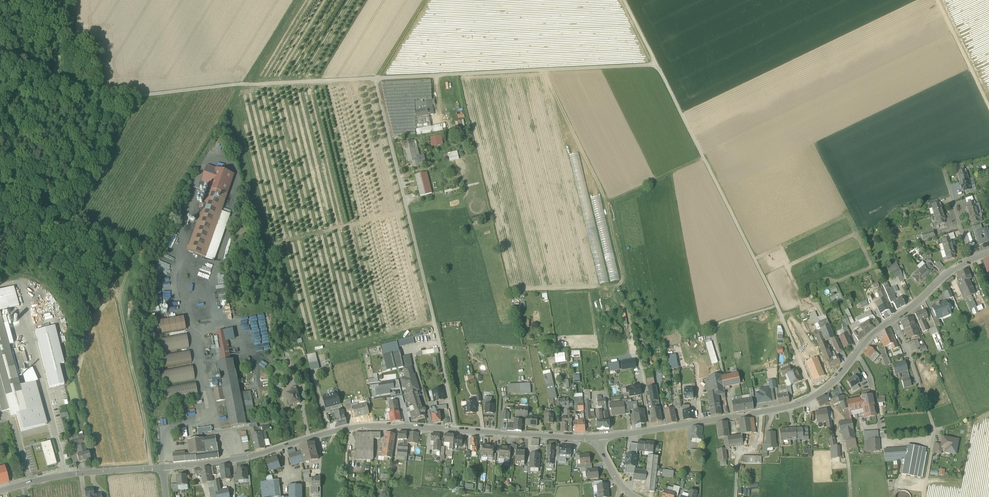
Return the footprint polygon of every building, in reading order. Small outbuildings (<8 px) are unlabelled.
[(429,115),(416,118),(415,111),(414,102),(414,101),(432,100),(431,80),(381,83),(394,137),(415,136),(415,129),(416,129),(429,127),(431,127),(430,124),(429,116),(429,115)] [(415,111),(416,118),(429,115),(429,116),(429,115),(434,115),(432,105),(435,105),(434,100),(421,103),(420,101),(414,102),(415,111)] [(431,127),(429,127),(416,129),(416,134),(430,131),(446,128),(445,123),(431,127)] [(432,147),(443,144),(441,136),(431,138),(432,147)] [(412,162),(413,168),(419,167),(419,164),(426,162),(424,155),(416,157),(414,149),(415,148),(413,141),(404,143),(407,156),(408,159),(407,159),(408,163),(412,162)] [(459,159),(457,151),(449,153),(450,161),(459,159)] [(955,165),(957,171),(964,169),(963,163),(955,165)] [(202,181),(210,185),(216,168),(207,165),(202,181)] [(187,251),(206,257),(222,211),(234,175),(216,168),(210,185),(187,251)] [(957,175),(959,182),(968,179),(966,172),(965,172),(964,169),(957,171),(958,174),(957,175)] [(416,175),(421,195),(432,193),(427,172),(416,175)] [(970,186),(968,179),(959,182),(961,189),(962,189),(963,192),(970,190),(969,187),(970,187),(970,186)] [(966,207),(968,214),(978,211),(975,204),(974,204),(974,201),(967,203),(967,206),(966,207)] [(934,214),(934,215),(943,213),(941,205),(940,206),(939,203),(932,205),(933,208),(932,208),(934,214)] [(230,214),(222,211),(206,257),(214,260),(230,214)] [(978,211),(968,214),(970,221),(972,221),(972,224),(979,222),(979,219),(980,218),(979,217),(981,217),(982,216),(980,211),(978,211)] [(945,220),(943,213),(934,215),(936,222),(937,222),(938,225),(945,223),(944,220),(945,220)] [(982,230),(982,228),(973,231),(977,244),(979,243),(976,232),(982,230)] [(987,229),(982,230),(976,232),(979,243),(980,245),(988,242),(988,236),(987,230),(987,229)] [(921,234),(923,241),(935,237),(933,231),(921,234)] [(942,244),(944,250),(953,247),(951,240),(950,240),(949,237),(942,239),(943,242),(942,243),(942,244)] [(944,250),(946,257),(947,257),(948,260),(955,258),(954,255),(955,255),(953,247),(944,250)] [(917,266),(919,269),(925,264),(922,261),(917,266)] [(935,266),(939,270),(943,266),(939,262),(935,266)] [(925,264),(919,269),(926,276),(931,271),(931,270),(933,268),(928,263),(926,265),(925,264)] [(898,277),(900,281),(904,280),(902,274),(900,270),(898,266),(897,265),(887,269),(892,279),(898,277)] [(920,281),(926,276),(919,269),(914,274),(915,275),(912,277),(917,283),(919,281),(920,281)] [(957,274),(961,283),(969,279),(971,278),(968,269),(957,274)] [(947,284),(948,285),(953,280),(954,280),(952,276),(945,281),(947,284)] [(958,284),(965,298),(971,295),(975,294),(969,279),(961,283),(958,284)] [(0,291),(0,312),(19,307),(14,287),(0,291)] [(896,300),(894,301),(889,288),(885,290),(890,302),(891,303),(892,302),(897,310),(905,305),(901,297),(896,300)] [(875,302),(878,308),(888,303),(886,298),(887,298),(883,290),(878,292),(881,300),(875,302)] [(947,298),(948,299),(953,297),(950,290),(944,293),(947,298)] [(833,296),(837,303),(843,300),(839,293),(833,296)] [(978,312),(971,295),(965,298),(972,315),(978,312)] [(936,317),(937,319),(938,319),(942,317),(941,315),(950,311),(949,310),(953,309),(951,303),(949,303),(947,304),(946,302),(944,301),(941,303),(941,304),(937,306),(935,305),(933,306),(932,308),(936,317)] [(890,309),(888,303),(878,308),(880,314),(884,312),(886,311),(888,316),(894,313),(892,308),(890,309)] [(915,314),(923,332),(928,330),(923,320),(928,318),(924,310),(915,314)] [(857,321),(859,321),(870,316),(872,315),(870,311),(865,313),(856,317),(857,321)] [(810,314),(815,324),(818,323),(819,322),(817,318),(815,312),(810,314)] [(9,410),(11,416),(16,414),(27,411),(20,386),(17,375),(16,371),(11,355),(10,351),(9,346),(3,325),(2,321),(1,318),(0,314),(0,376),(9,410)] [(183,317),(159,322),(161,334),(186,330),(183,317)] [(912,317),(907,319),(910,327),(915,325),(912,317)] [(871,323),(874,328),(879,324),(875,318),(873,320),(874,321),(871,323)] [(818,323),(821,329),(829,325),(827,319),(819,322),(818,323)] [(905,330),(910,327),(907,319),(901,321),(902,325),(904,330),(905,330)] [(862,331),(865,336),(874,328),(871,323),(869,321),(860,328),(862,331)] [(13,344),(7,323),(3,325),(9,346),(13,344)] [(834,338),(829,325),(821,329),(820,329),(822,333),(825,341),(831,339),(834,338)] [(919,334),(915,325),(910,327),(905,330),(908,338),(914,336),(919,334)] [(35,331),(49,388),(64,384),(59,365),(64,364),(55,326),(35,331)] [(609,331),(609,333),(610,336),(612,337),(614,339),(617,339),(619,338),(621,336),(622,334),(622,331),(621,329),(620,327),(617,326),(615,326),(612,327),(610,328),(609,331)] [(938,332),(936,327),(936,326),(929,329),(932,335),(938,332)] [(845,334),(843,329),(837,331),(839,337),(845,334)] [(880,339),(881,341),(893,335),(890,329),(878,334),(877,334),(877,335),(876,337),(877,340),(880,339)] [(218,363),(231,360),(225,331),(216,332),(219,349),(210,351),(211,357),(216,356),(217,363),(218,363)] [(853,333),(858,341),(865,336),(862,331),(858,334),(856,331),(853,333)] [(155,339),(157,354),(189,348),(186,333),(155,339)] [(825,341),(822,333),(816,335),(815,335),(818,344),(825,341)] [(839,337),(844,348),(852,345),(848,336),(847,334),(845,334),(839,337)] [(898,347),(893,335),(881,341),(884,347),(891,344),(893,349),(894,349),(897,347),(898,347)] [(413,338),(413,337),(396,341),(397,342),(398,348),(415,344),(413,338)] [(837,337),(834,338),(831,339),(836,350),(839,353),(840,353),(843,351),(837,337)] [(828,349),(825,341),(818,344),(821,351),(828,349)] [(381,346),(383,356),(392,353),(398,352),(397,348),(398,348),(397,342),(381,346)] [(706,343),(710,359),(716,357),(711,342),(706,343)] [(878,354),(875,351),(869,347),(864,353),(869,358),(872,360),(878,354)] [(825,362),(827,361),(827,360),(832,358),(830,352),(828,349),(821,351),(821,352),(825,362)] [(159,356),(161,369),(192,363),(189,350),(159,356)] [(398,352),(392,353),(396,369),(403,367),(401,357),(400,351),(399,351),(398,352)] [(19,353),(11,355),(16,371),(20,370),(25,369),(24,364),(21,352),(19,353)] [(307,354),(309,364),(318,362),(316,352),(307,354)] [(383,356),(386,368),(387,371),(396,369),(392,353),(383,356)] [(558,354),(555,354),(556,363),(565,362),(564,353),(558,354)] [(669,370),(678,368),(676,354),(667,356),(669,370)] [(403,367),(403,369),(404,369),(411,367),(412,364),(410,355),(401,357),(403,367)] [(836,357),(832,358),(827,360),(827,361),(830,368),(840,364),(837,356),(836,357)] [(817,359),(807,363),(814,381),(824,376),(817,359)] [(233,360),(231,360),(218,363),(219,365),(223,387),(225,400),(231,428),(256,423),(254,412),(250,391),(240,393),(236,370),(235,371),(233,360)] [(635,360),(621,362),(622,369),(636,367),(635,360)] [(893,365),(896,374),(907,371),(905,361),(893,365)] [(309,364),(311,370),(319,368),(318,362),(309,364)] [(619,370),(618,362),(609,364),(610,371),(619,370)] [(160,371),(163,386),(195,380),(192,365),(160,371)] [(780,370),(782,376),(785,375),(787,374),(787,373),(792,372),(789,366),(780,370)] [(22,372),(25,385),(35,382),(38,381),(32,369),(22,372)] [(853,372),(855,376),(857,379),(861,376),(857,369),(853,372)] [(789,379),(792,384),(801,381),(799,375),(799,374),(799,372),(797,372),(796,370),(792,372),(787,373),(787,374),(789,379)] [(546,386),(549,399),(553,399),(556,399),(551,374),(543,376),(546,386)] [(645,376),(648,387),(656,386),(654,374),(645,376)] [(738,379),(737,374),(731,375),(725,377),(727,387),(739,384),(739,383),(738,379)] [(407,392),(408,394),(417,391),(419,391),(417,382),(416,381),(415,379),(415,378),(415,375),(414,376),(406,378),(405,380),(405,381),(402,382),(403,387),(407,386),(408,390),(407,392)] [(0,376),(0,405),(2,412),(9,410),(0,376)] [(860,383),(857,379),(855,376),(846,381),(851,389),(852,388),(857,385),(860,384),(860,383)] [(724,387),(722,377),(721,377),(711,380),(706,381),(709,405),(719,403),(717,396),(725,394),(724,387)] [(911,386),(909,378),(903,380),(901,380),(902,380),(904,388),(911,386)] [(398,380),(392,381),(392,382),(393,382),(394,389),(400,388),(400,389),(398,380)] [(770,389),(773,389),(776,388),(775,380),(768,381),(769,388),(770,389)] [(283,381),(275,383),(277,390),(284,388),(283,381)] [(47,424),(35,382),(25,385),(20,386),(27,411),(16,414),(21,432),(47,424)] [(198,397),(195,382),(163,388),(166,403),(198,397)] [(372,391),(373,396),(390,394),(390,391),(389,389),(394,389),(393,382),(392,382),(372,386),(373,390),(372,391)] [(530,384),(520,385),(520,393),(531,392),(530,384)] [(509,393),(520,393),(520,385),(508,385),(509,393)] [(626,388),(627,393),(629,393),(630,396),(641,394),(640,386),(636,387),(636,386),(632,387),(632,388),(626,388)] [(658,401),(656,386),(648,387),(650,402),(651,402),(658,401)] [(216,402),(225,400),(223,387),(214,389),(216,402)] [(756,393),(758,403),(771,401),(770,389),(769,388),(764,389),(764,392),(759,392),(756,393)] [(435,401),(437,401),(445,399),(443,389),(434,391),(435,395),(434,395),(434,397),(435,401)] [(684,391),(685,400),(693,399),(692,390),(684,391)] [(290,405),(290,406),(300,403),(299,401),(301,401),(299,395),(298,395),(297,391),(295,392),(295,391),(288,392),(289,393),(287,394),(289,400),(287,400),(288,406),(290,405)] [(413,406),(415,411),(422,409),(419,398),(417,391),(408,394),(405,395),(407,404),(408,403),(412,402),(413,406)] [(777,395),(779,405),(789,403),(788,396),(787,393),(779,395),(777,395)] [(330,396),(323,398),(326,408),(340,404),(338,395),(335,396),(335,395),(330,396)] [(598,407),(603,406),(606,406),(605,399),(602,400),(601,397),(599,397),(599,395),(596,395),(598,406),(598,407)] [(816,400),(820,407),(828,402),(828,401),(825,396),(824,395),(816,400)] [(834,405),(840,403),(845,401),(844,395),(840,396),(836,398),(832,399),(832,400),(834,405)] [(861,398),(863,408),(864,413),(865,418),(876,416),(871,396),(861,398)] [(575,411),(583,411),(583,410),(584,410),(583,398),(574,399),(575,411)] [(751,398),(742,400),(744,411),(753,409),(751,398)] [(856,409),(863,408),(861,398),(854,400),(856,409)] [(568,399),(561,399),(561,407),(573,406),(572,402),(568,402),(568,399)] [(389,402),(390,409),(390,412),(398,411),(397,400),(395,401),(389,402)] [(742,400),(741,400),(733,401),(732,401),(734,412),(744,411),(742,400)] [(846,409),(848,421),(851,420),(850,416),(849,411),(849,408),(846,400),(845,401),(840,403),(842,410),(846,409)] [(850,411),(856,409),(854,400),(847,401),(849,408),(849,411),(850,411)] [(465,406),(465,413),(475,413),(475,408),(476,408),(476,401),(466,401),(467,406),(465,406)] [(611,409),(611,416),(617,415),(617,413),(625,413),(625,408),(624,403),(623,403),(619,403),(609,404),(610,410),(611,409)] [(719,403),(709,405),(711,416),(721,414),(719,403)] [(353,407),(355,417),(369,415),(368,406),(367,404),(358,406),(353,407)] [(494,405),(491,404),(486,404),(486,405),(485,413),(494,414),(494,405)] [(650,409),(652,422),(662,421),(660,407),(652,408),(651,409),(650,409)] [(515,416),(527,417),(527,413),(528,409),(516,408),(515,416)] [(664,410),(667,424),(677,422),(674,408),(664,410)] [(423,409),(422,409),(415,411),(411,412),(410,412),(412,417),(412,418),(416,417),(416,418),(425,416),(424,413),(425,413),(426,412),(425,410),(424,409),(423,410),(423,409)] [(683,410),(683,420),(694,419),(694,409),(689,410),(683,410)] [(545,415),(545,423),(550,423),(553,422),(553,414),(550,414),(550,413),(550,410),(545,410),(545,415)] [(562,423),(571,422),(572,422),(572,417),(571,411),(568,411),(568,410),(567,410),(566,411),(566,412),(567,412),(568,417),(562,417),(562,423)] [(634,411),(636,425),(641,424),(645,423),(643,410),(638,410),(634,411)] [(815,412),(817,423),(826,421),(829,421),(827,410),(815,412)] [(335,413),(338,426),(347,424),(343,411),(335,413)] [(399,411),(398,411),(390,412),(389,412),(391,422),(400,421),(399,411)] [(440,413),(439,413),(436,414),(432,414),(433,423),(441,422),(440,413)] [(597,414),(597,430),(609,429),(609,421),(607,413),(605,413),(597,414)] [(575,432),(585,432),(584,421),(584,415),(576,415),(576,416),(576,422),(576,423),(574,423),(575,432)] [(532,417),(527,417),(526,425),(536,426),(537,423),(537,418),(532,417)] [(740,424),(741,434),(751,433),(749,418),(739,420),(740,424)] [(507,430),(522,432),(523,420),(515,420),(514,425),(508,424),(507,430)] [(826,421),(830,446),(836,445),(831,420),(829,421),(826,421)] [(841,432),(843,432),(853,429),(851,420),(848,421),(839,423),(841,432)] [(572,432),(571,422),(562,423),(563,432),(572,432)] [(717,423),(719,438),(724,438),(724,437),(729,437),(727,422),(717,423)] [(250,429),(255,451),(265,449),(265,447),(264,440),(262,432),(258,433),(257,427),(250,429)] [(691,439),(701,439),(702,427),(692,427),(691,439)] [(791,440),(797,440),(796,428),(780,429),(781,441),(783,441),(788,440),(791,440)] [(845,442),(846,442),(855,440),(856,440),(853,429),(843,432),(845,442)] [(863,431),(864,439),(871,439),(879,438),(878,430),(863,431)] [(767,448),(772,447),(774,448),(775,448),(776,446),(776,445),(775,444),(774,432),(767,433),(767,441),(766,441),(766,443),(767,448)] [(356,460),(373,461),(374,460),(374,440),(381,440),(381,433),(355,433),(356,460)] [(385,443),(394,445),(395,435),(386,433),(385,443)] [(407,443),(417,444),(417,441),(418,441),(418,433),(408,433),(407,443)] [(433,445),(440,445),(441,442),(439,442),(439,435),(431,434),(430,442),(433,442),(433,445)] [(453,448),(453,444),(454,438),(454,436),(445,435),(444,443),(449,444),(449,448),(449,451),(453,451),(453,448)] [(725,447),(743,445),(742,435),(729,437),(724,437),(724,438),(725,447)] [(173,462),(173,463),(196,461),(219,458),(217,443),(217,444),(216,437),(188,440),(189,455),(185,455),(185,453),(173,453),(174,462),(173,462)] [(458,438),(454,438),(453,444),(457,445),(457,446),(462,447),(462,445),(463,440),(463,438),(458,437),(458,438)] [(942,447),(945,448),(950,449),(949,453),(955,454),(958,440),(943,437),(942,445),(941,447),(942,447)] [(879,438),(871,439),(872,451),(879,450),(879,438)] [(864,451),(872,451),(871,439),(864,439),(863,439),(864,451)] [(397,456),(406,457),(407,457),(408,445),(407,445),(407,440),(403,440),(403,445),(399,445),(397,456)] [(645,441),(638,441),(638,444),(637,451),(644,452),(645,441)] [(653,452),(654,442),(645,441),(644,452),(648,452),(653,452)] [(47,467),(57,465),(50,442),(40,444),(47,467)] [(304,462),(305,463),(306,462),(307,463),(309,462),(318,459),(314,443),(305,445),(302,445),(302,446),(301,446),(302,451),(304,458),(304,461),(304,462)] [(388,458),(392,459),(394,445),(385,443),(383,454),(383,457),(384,458),(388,458)] [(935,453),(941,454),(942,447),(941,447),(942,445),(937,444),(934,443),(933,452),(935,453)] [(638,444),(630,444),(628,454),(637,455),(637,451),(638,444)] [(77,455),(79,463),(81,462),(90,460),(88,452),(86,452),(84,445),(77,447),(79,455),(77,455)] [(560,454),(566,455),(571,455),(571,446),(560,445),(560,448),(560,454)] [(837,445),(836,445),(830,446),(831,450),(831,458),(840,457),(839,446),(837,446),(837,445)] [(907,445),(907,449),(905,457),(902,475),(920,478),(926,448),(907,445)] [(718,449),(719,461),(727,460),(726,448),(718,449)] [(900,457),(905,457),(907,449),(884,450),(885,460),(900,460),(900,457)] [(288,455),(291,465),(299,463),(298,459),(304,458),(302,451),(296,453),(288,455)] [(516,464),(520,464),(521,463),(524,463),(525,451),(517,451),(516,457),(516,464)] [(539,468),(539,454),(531,454),(530,463),(530,468),(531,468),(539,468)] [(628,454),(627,454),(626,465),(635,467),(637,455),(628,454)] [(589,455),(580,456),(580,465),(586,464),(589,464),(589,460),(590,460),(589,455)] [(639,471),(635,470),(634,474),(633,480),(646,481),(645,491),(654,492),(658,456),(653,456),(649,455),(647,471),(639,470),(639,471)] [(266,462),(270,471),(281,467),(278,462),(277,457),(266,462)] [(220,466),(221,480),(231,479),(230,465),(220,466)] [(635,467),(626,465),(625,473),(634,474),(635,470),(635,467)] [(0,468),(0,484),(9,482),(4,467),(0,468)] [(201,474),(203,484),(208,483),(213,481),(210,468),(200,469),(195,469),(195,475),(201,474)] [(238,474),(238,479),(247,478),(247,476),(246,468),(237,469),(238,474)] [(592,470),(586,470),(586,472),(587,477),(587,479),(599,478),(598,469),(592,470)] [(178,484),(178,486),(188,485),(187,475),(177,476),(178,484)] [(312,478),(312,487),(312,488),(318,488),(320,488),(320,478),(312,478)] [(273,481),(268,481),(267,481),(261,482),(263,496),(280,496),(278,480),(273,481)] [(170,485),(171,492),(179,492),(178,490),(178,486),(178,484),(170,485)] [(219,484),(215,485),(215,487),(217,496),(230,496),(229,489),(220,491),(219,484)] [(289,496),(302,496),(302,485),(289,485),(289,496)] [(598,496),(606,496),(609,496),(608,485),(603,485),(597,485),(597,486),(598,491),(598,496)] [(93,495),(92,489),(84,490),(85,496),(93,496),(93,495)]
